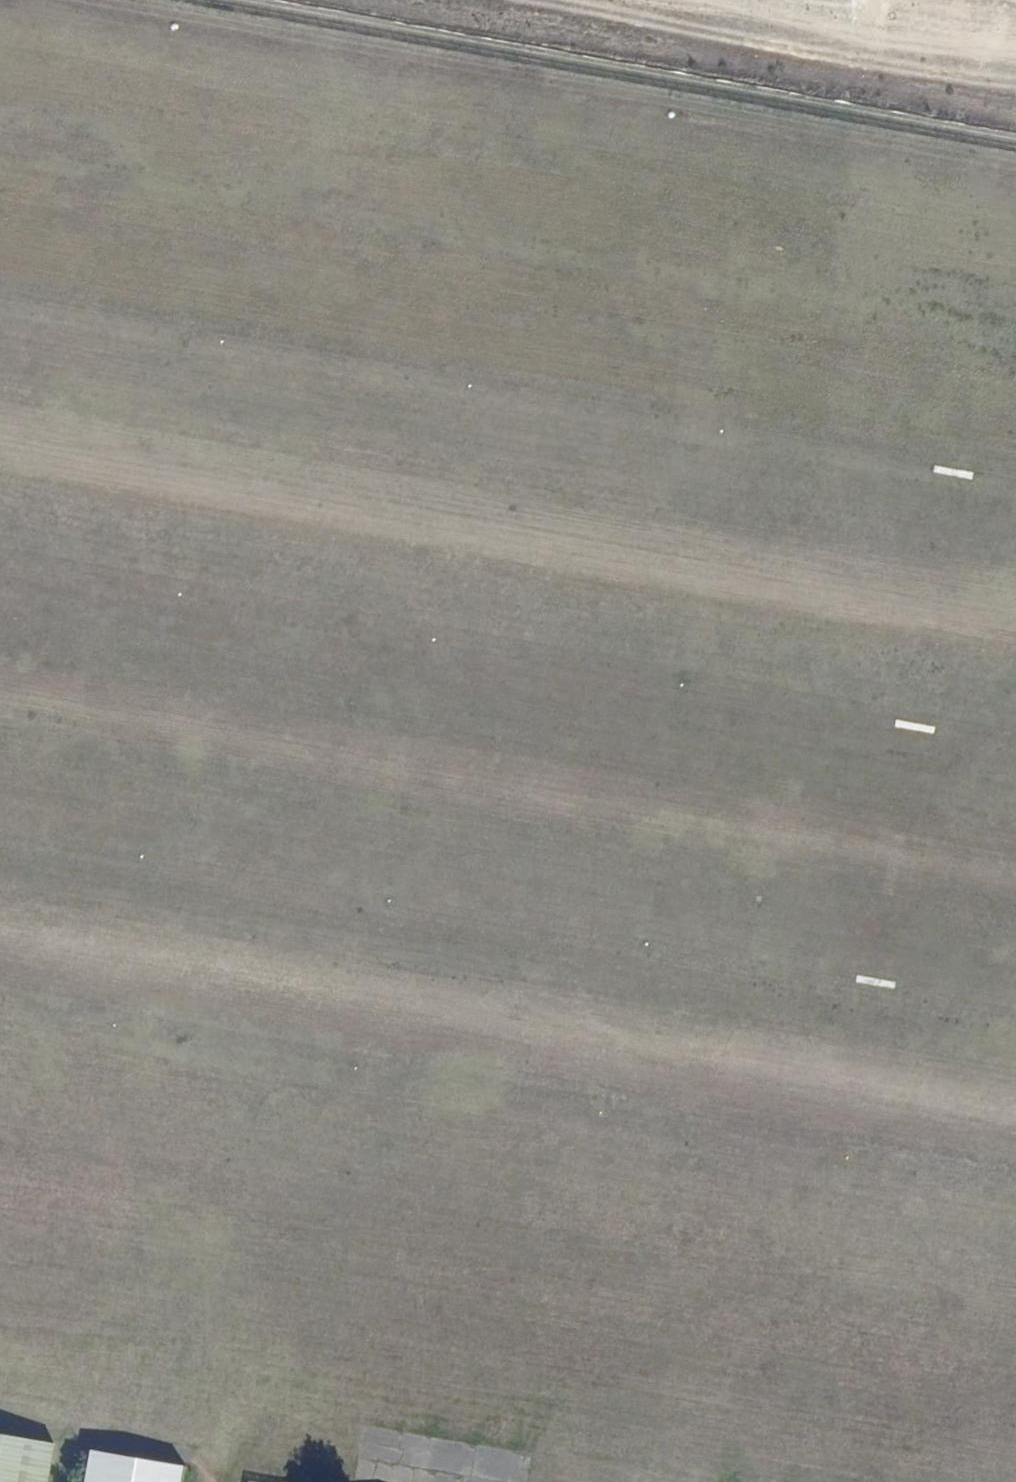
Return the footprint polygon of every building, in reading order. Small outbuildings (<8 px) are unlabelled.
[(53,1443),(0,1433),(0,1481),(46,1481),(53,1443)] [(180,1474),(162,1468),(115,1455),(89,1450),(83,1481),(178,1481),(180,1474)] [(162,1468),(180,1474),(181,1466),(115,1455),(162,1468)]
